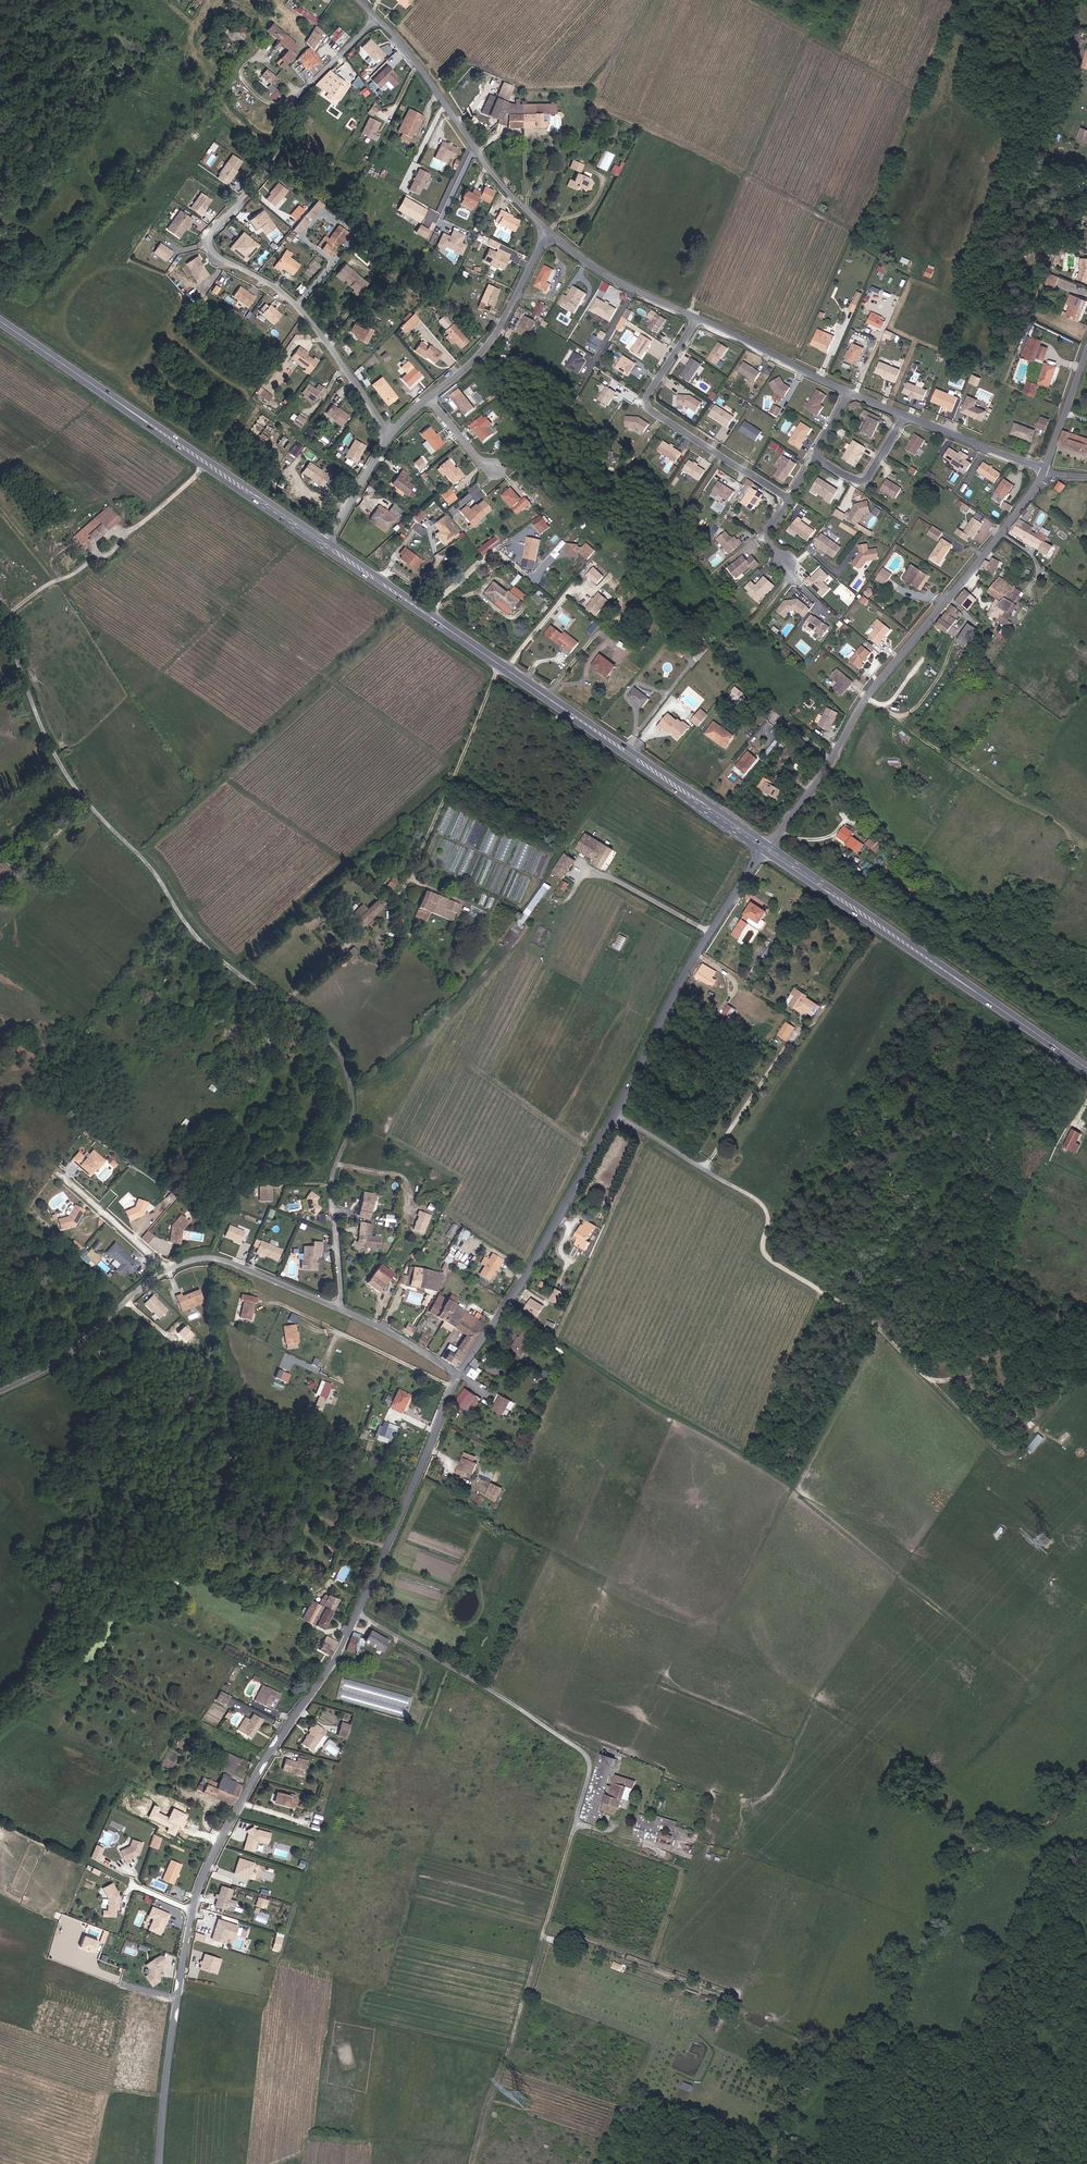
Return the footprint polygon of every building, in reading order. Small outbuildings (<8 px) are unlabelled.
[(291,58),(294,60),(296,60),(303,51),(305,53),(317,36),(310,31),(297,52),(272,23),(261,33),(265,36),(268,33),(284,50),(273,61),(280,69),(291,58)] [(335,23),(328,31),(339,41),(346,33),(335,23)] [(372,43),(365,36),(357,45),(369,57),(372,54),(375,57),(381,51),(374,45),(373,46),(372,45),(372,43)] [(308,72),(309,73),(316,67),(305,53),(303,51),(296,60),(307,73),(308,72)] [(396,75),(382,62),(368,77),(375,84),(383,76),(389,82),(396,75)] [(256,80),(267,89),(276,78),(267,69),(256,80)] [(334,99),(345,84),(327,70),(314,84),(326,93),(333,98),(334,99)] [(359,76),(352,81),(357,88),(364,83),(359,76)] [(503,80),(495,95),(505,100),(512,84),(503,80)] [(337,102),(348,87),(345,84),(334,99),(337,102)] [(365,96),(370,93),(366,87),(361,90),(365,96)] [(514,102),(505,100),(495,95),(489,92),(480,109),(497,116),(496,120),(505,123),(505,125),(520,126),(520,102),(518,102),(518,96),(514,96),(514,102)] [(330,101),(333,98),(326,93),(324,96),(330,101)] [(520,102),(520,126),(544,126),(545,119),(539,119),(539,112),(555,112),(555,102),(520,102)] [(373,106),(368,103),(364,109),(369,113),(373,106)] [(420,110),(406,103),(395,124),(398,126),(394,132),(403,137),(405,132),(407,133),(416,116),(417,117),(420,110)] [(372,130),(376,119),(366,115),(359,131),(373,138),(376,132),(372,130)] [(1086,130),(1074,125),(1070,135),(1082,140),(1086,130)] [(457,143),(441,135),(436,145),(452,153),(457,143)] [(204,159),(210,164),(216,157),(210,152),(204,159)] [(236,170),(242,162),(232,155),(219,175),(229,182),(233,178),(231,177),(236,170)] [(618,175),(625,162),(622,160),(619,165),(614,163),(610,172),(618,175)] [(574,161),(572,168),(581,172),(583,165),(574,161)] [(428,169),(419,165),(408,188),(417,192),(428,169)] [(587,190),(591,179),(579,174),(575,182),(570,179),(567,186),(576,190),(578,186),(587,190)] [(464,185),(459,196),(471,201),(475,192),(485,196),(491,183),(483,180),(479,188),(470,183),(468,187),(464,185)] [(267,191),(261,197),(269,205),(282,189),(273,181),(266,190),(267,191)] [(203,212),(210,201),(201,194),(190,209),(201,217),(204,213),(203,212)] [(424,208),(404,195),(396,207),(417,220),(424,208)] [(471,201),(459,196),(458,199),(470,205),(471,201)] [(307,220),(318,207),(313,202),(302,215),(307,220)] [(498,202),(494,209),(499,212),(497,217),(512,225),(518,214),(503,206),(503,204),(498,202)] [(824,205),(818,202),(815,208),(821,211),(824,205)] [(299,204),(290,214),(296,219),(305,209),(299,204)] [(269,223),(258,209),(249,215),(260,230),(269,223)] [(187,225),(190,220),(177,211),(165,228),(176,237),(185,225),(187,225)] [(293,236),(304,223),(298,219),(288,231),(293,236)] [(423,233),(427,226),(419,221),(415,227),(423,233)] [(271,226),(269,223),(260,230),(262,233),(271,226)] [(460,228),(454,225),(451,232),(450,233),(457,235),(460,228)] [(451,232),(443,229),(438,240),(444,243),(445,240),(456,245),(455,246),(461,249),(465,239),(460,237),(463,229),(460,228),(457,235),(450,233),(451,232)] [(338,239),(329,231),(314,250),(323,258),(333,245),(338,239)] [(492,243),(494,238),(484,233),(482,238),(492,243)] [(254,245),(246,238),(240,244),(243,247),(241,249),(238,246),(232,253),(240,260),(245,255),(242,252),(246,247),(249,250),(254,245)] [(169,251),(156,242),(150,251),(162,260),(169,251)] [(508,252),(498,247),(496,251),(493,250),(487,247),(482,256),(489,260),(491,257),(495,259),(495,263),(501,266),(503,261),(503,257),(504,255),(506,255),(508,252)] [(205,274),(195,260),(196,259),(193,255),(182,263),(195,281),(205,274)] [(1077,258),(1075,270),(1077,271),(1075,280),(1084,285),(1086,276),(1086,275),(1084,274),(1085,270),(1086,270),(1086,259),(1077,258)] [(292,270),(281,263),(277,260),(270,270),(277,274),(286,280),(292,270)] [(546,263),(539,261),(530,279),(537,283),(546,263)] [(932,267),(925,265),(923,272),(930,274),(932,267)] [(337,269),(347,276),(349,273),(339,267),(337,269)] [(362,286),(347,276),(337,269),(332,277),(340,283),(343,286),(344,285),(347,287),(344,293),(353,299),(362,286)] [(212,292),(217,294),(220,285),(222,286),(226,274),(224,273),(223,275),(219,274),(212,292)] [(1057,278),(1048,275),(1044,285),(1053,289),(1057,278)] [(338,286),(340,283),(332,277),(330,281),(338,286)] [(604,281),(600,289),(607,292),(611,284),(604,281)] [(487,282),(482,290),(484,291),(480,300),(490,304),(494,296),(498,288),(487,282)] [(562,302),(568,306),(574,304),(578,298),(579,299),(584,291),(572,284),(566,295),(562,293),(557,302),(561,304),(562,302)] [(244,306),(251,296),(236,286),(229,295),(244,306)] [(1068,307),(1064,318),(1077,323),(1085,301),(1069,295),(1065,306),(1068,307)] [(539,299),(532,296),(528,307),(534,310),(539,299)] [(597,296),(589,307),(607,318),(614,307),(597,296)] [(579,299),(578,298),(574,304),(568,306),(562,302),(561,304),(573,311),(579,299)] [(844,309),(850,312),(855,300),(849,298),(844,309)] [(541,317),(547,305),(539,301),(534,313),(541,317)] [(278,316),(265,306),(264,307),(261,305),(256,311),(259,313),(258,315),(270,324),(278,316)] [(406,327),(417,316),(412,310),(401,321),(406,327)] [(465,338),(449,321),(441,312),(435,317),(443,326),(442,327),(446,331),(443,334),(449,341),(452,338),(458,345),(465,338)] [(535,319),(525,312),(515,327),(526,334),(535,319)] [(656,313),(647,326),(655,332),(664,318),(656,313)] [(863,323),(874,327),(877,320),(866,315),(863,323)] [(622,325),(625,319),(621,316),(617,322),(622,325)] [(372,323),(365,320),(362,324),(361,328),(351,324),(348,331),(357,336),(356,338),(364,342),(372,323)] [(361,328),(362,324),(353,320),(351,324),(361,328)] [(601,338),(604,332),(599,329),(596,335),(600,338),(601,338)] [(818,337),(820,333),(815,331),(807,345),(823,353),(828,343),(815,337),(816,336),(818,337)] [(594,348),(600,338),(596,335),(591,333),(586,344),(594,348)] [(639,357),(650,340),(640,333),(629,350),(639,357)] [(830,339),(820,333),(818,337),(816,336),(815,337),(828,343),(830,339)] [(1021,358),(1030,362),(1032,357),(1040,361),(1044,349),(1036,346),(1038,341),(1029,337),(1021,358)] [(419,341),(414,350),(423,355),(424,354),(433,359),(435,354),(437,355),(440,349),(429,344),(428,345),(419,341)] [(715,363),(726,347),(717,341),(706,358),(715,363)] [(861,349),(848,343),(841,359),(854,364),(861,349)] [(298,344),(289,355),(304,367),(302,370),(306,373),(317,360),(312,357),(311,358),(301,349),(302,348),(298,344)] [(384,359),(388,355),(383,350),(379,353),(384,359)] [(581,357),(582,355),(573,350),(565,364),(578,371),(584,359),(581,357)] [(626,375),(634,362),(622,355),(614,367),(626,375)] [(688,381),(699,363),(690,357),(679,375),(688,381)] [(886,377),(890,379),(895,366),(874,357),(870,368),(878,372),(886,375),(886,377)] [(758,371),(742,361),(736,369),(753,380),(758,371)] [(420,371),(412,363),(400,377),(408,384),(420,371)] [(1052,368),(1042,364),(1035,382),(1046,386),(1052,368)] [(973,373),(970,381),(979,385),(982,377),(973,373)] [(373,382),(389,402),(398,394),(382,375),(373,382)] [(767,382),(772,391),(781,396),(787,385),(781,382),(777,376),(767,382)] [(903,379),(899,389),(919,397),(923,387),(903,379)] [(1022,381),(1019,387),(1030,393),(1033,385),(1025,381),(1025,382),(1022,381)] [(317,397),(324,389),(318,384),(315,389),(313,388),(307,382),(300,391),(303,393),(301,395),(304,398),(307,401),(310,398),(312,401),(316,396),(317,397)] [(605,404),(614,390),(605,385),(596,398),(605,404)] [(261,386),(256,392),(261,396),(266,389),(261,386)] [(476,406),(461,386),(451,394),(467,413),(476,406)] [(806,401),(803,406),(816,413),(821,404),(818,402),(824,393),(815,387),(806,401)] [(953,398),(931,389),(926,401),(943,409),(942,411),(947,413),(953,398)] [(676,403),(685,404),(694,410),(700,401),(688,394),(676,393),(676,403)] [(975,397),(964,393),(958,410),(979,418),(984,406),(973,402),(975,397)] [(329,403),(323,411),(339,424),(347,414),(339,408),(337,410),(329,403)] [(732,415),(714,404),(708,413),(726,425),(732,415)] [(876,416),(878,412),(863,406),(861,410),(867,413),(860,428),(870,433),(878,417),(876,416)] [(291,420),(291,421),(298,427),(304,420),(296,414),(295,416),(291,420)] [(486,440),(496,433),(490,426),(494,423),(489,416),(487,417),(485,414),(476,422),(478,425),(477,426),(483,435),(482,436),(486,440)] [(637,416),(624,415),(623,425),(634,426),(642,431),(647,422),(637,416)] [(1034,423),(1042,427),(1045,419),(1037,415),(1034,423)] [(1012,418),(1008,428),(1027,436),(1031,426),(1012,418)] [(302,430),(307,423),(304,420),(298,427),(302,430)] [(760,431),(743,420),(737,429),(754,440),(760,431)] [(808,426),(799,420),(786,439),(797,446),(800,442),(799,441),(808,426)] [(309,433),(313,428),(307,424),(303,429),(309,433)] [(421,432),(434,449),(442,443),(428,425),(421,432)] [(1085,452),(1086,445),(1086,444),(1075,439),(1077,435),(1061,429),(1056,443),(1085,452)] [(921,436),(912,430),(902,446),(912,452),(921,436)] [(1077,435),(1075,439),(1086,444),(1086,438),(1077,435)] [(863,445),(851,437),(840,455),(850,462),(859,448),(860,449),(863,445)] [(364,442),(355,438),(346,455),(355,460),(364,442)] [(680,451),(662,440),(656,449),(674,460),(680,451)] [(289,452),(297,457),(304,446),(297,441),(289,452)] [(770,446),(778,450),(780,445),(773,441),(770,446)] [(964,468),(969,461),(963,457),(966,453),(958,449),(957,451),(956,453),(953,451),(954,450),(948,446),(942,454),(949,458),(949,461),(953,463),(954,466),(957,468),(959,465),(964,468)] [(794,461),(784,455),(772,474),(782,480),(794,461)] [(420,457),(414,462),(420,469),(426,464),(420,457)] [(321,483),(327,473),(306,459),(300,469),(321,483)] [(454,483),(464,476),(458,467),(455,468),(449,459),(441,466),(454,483)] [(703,469),(687,459),(681,468),(697,478),(703,469)] [(997,472),(980,461),(974,469),(991,481),(997,472)] [(912,472),(914,467),(909,464),(906,469),(912,472)] [(393,481),(408,493),(414,484),(408,480),(410,476),(405,474),(406,472),(402,469),(393,481)] [(750,485),(752,481),(745,476),(741,483),(745,485),(746,483),(748,484),(750,485)] [(815,477),(809,487),(823,496),(822,497),(826,500),(834,488),(815,477)] [(884,477),(878,487),(892,496),(899,486),(884,477)] [(1000,477),(990,490),(999,496),(1008,483),(1000,477)] [(732,490),(717,480),(711,489),(726,500),(732,490)] [(1064,484),(1065,483),(1060,482),(1055,490),(1061,493),(1066,485),(1064,484)] [(748,484),(738,500),(748,507),(756,495),(756,496),(759,492),(750,485),(748,484)] [(506,485),(501,489),(504,492),(502,494),(513,506),(521,498),(510,487),(509,489),(506,485)] [(449,487),(442,492),(448,500),(454,495),(449,487)] [(465,503),(471,494),(467,491),(461,500),(465,503)] [(451,504),(457,499),(454,495),(448,500),(451,504)] [(525,497),(514,508),(519,513),(530,502),(525,497)] [(1001,498),(997,504),(1008,511),(1012,505),(1001,498)] [(865,499),(853,502),(847,512),(845,510),(842,514),(855,522),(861,512),(868,510),(865,499)] [(397,512),(401,507),(398,505),(391,500),(387,506),(397,512)] [(471,511),(465,516),(475,528),(481,522),(480,521),(491,511),(483,501),(477,506),(476,504),(469,509),(471,511)] [(377,502),(375,506),(388,513),(390,510),(377,502)] [(459,510),(465,516),(471,511),(469,509),(465,504),(459,510)] [(375,506),(370,515),(387,525),(392,516),(394,517),(396,513),(390,510),(388,513),(375,506)] [(95,547),(124,522),(113,508),(86,531),(93,539),(90,541),(94,546),(95,547)] [(418,509),(414,518),(421,522),(426,512),(418,509)] [(977,519),(981,513),(975,509),(971,515),(977,519)] [(550,525),(541,513),(532,519),(541,531),(550,525)] [(796,514),(789,526),(807,538),(813,527),(799,518),(800,517),(796,514)] [(387,525),(370,515),(368,520),(385,530),(387,525)] [(968,519),(978,525),(981,521),(977,519),(971,515),(968,519)] [(1022,536),(1031,523),(1018,515),(1010,524),(1013,525),(1010,529),(1022,536)] [(459,533),(445,516),(435,524),(443,534),(440,537),(445,543),(459,533)] [(412,529),(417,521),(410,517),(403,523),(412,529)] [(971,537),(978,525),(968,519),(961,530),(956,527),(953,532),(964,539),(967,534),(971,537)] [(422,536),(427,528),(417,521),(412,529),(422,536)] [(1033,534),(1037,527),(1031,523),(1022,536),(1022,538),(1028,542),(1033,534)] [(929,532),(938,538),(942,532),(933,527),(929,532)] [(1046,534),(1037,527),(1033,534),(1041,538),(1037,546),(1045,551),(1050,543),(1044,539),(1046,534)] [(90,550),(94,546),(90,541),(93,539),(86,531),(79,536),(82,540),(87,546),(90,550)] [(721,531),(714,539),(725,551),(737,541),(734,538),(732,539),(729,536),(727,538),(721,531)] [(820,531),(814,541),(822,546),(824,546),(825,547),(825,548),(833,553),(839,544),(820,531)] [(936,542),(938,538),(929,532),(927,536),(936,542)] [(1037,546),(1041,538),(1033,534),(1028,542),(1037,546)] [(482,552),(498,540),(495,536),(479,549),(482,552)] [(591,553),(599,544),(590,537),(586,541),(581,540),(581,538),(571,536),(568,547),(579,549),(580,545),(583,546),(591,553)] [(930,558),(938,563),(942,557),(945,558),(953,546),(942,539),(930,558)] [(77,544),(82,550),(87,546),(82,540),(77,544)] [(534,558),(537,542),(526,540),(523,556),(534,558)] [(866,541),(858,543),(859,548),(860,548),(861,550),(861,552),(860,553),(858,554),(857,554),(852,561),(859,566),(864,558),(877,556),(878,555),(876,546),(867,547),(866,541)] [(405,542),(400,548),(403,551),(401,554),(414,565),(422,555),(405,542)] [(990,572),(997,559),(987,553),(978,566),(990,572)] [(739,555),(725,568),(733,576),(747,565),(750,568),(755,563),(749,555),(743,560),(739,555)] [(917,589),(927,574),(913,564),(903,579),(917,589)] [(882,583),(890,573),(881,566),(874,576),(882,583)] [(596,567),(591,575),(598,580),(604,573),(596,567)] [(806,575),(803,579),(819,594),(826,586),(819,580),(825,574),(818,567),(812,573),(812,576),(809,578),(806,575)] [(1015,586),(1015,585),(998,574),(987,590),(996,597),(998,594),(1006,599),(1012,590),(1015,586)] [(749,581),(743,588),(756,596),(761,594),(764,589),(766,590),(772,582),(761,575),(754,584),(749,581)] [(493,577),(485,588),(499,598),(501,595),(512,603),(518,593),(507,585),(506,587),(493,577)] [(608,584),(615,589),(618,585),(610,580),(608,584)] [(1015,586),(1012,590),(1006,599),(1000,608),(1003,610),(1006,612),(1021,589),(1015,586)] [(872,598),(875,590),(868,587),(865,595),(872,598)] [(963,587),(953,598),(959,602),(968,591),(963,587)] [(593,611),(606,596),(597,589),(584,604),(593,611)] [(968,591),(959,602),(966,608),(974,597),(968,591)] [(862,603),(866,598),(861,593),(857,598),(862,603)] [(998,594),(996,597),(995,599),(989,607),(997,613),(993,619),(1000,624),(1003,620),(1005,617),(1006,617),(1002,614),(1001,612),(1003,610),(1000,608),(1006,599),(998,594)] [(796,597),(793,597),(793,599),(782,599),(775,609),(783,615),(788,608),(793,608),(799,612),(805,604),(796,597)] [(935,623),(940,627),(948,616),(954,607),(948,603),(935,623)] [(997,613),(989,607),(985,613),(993,619),(997,613)] [(812,615),(806,624),(821,635),(827,626),(812,615)] [(948,616),(940,627),(946,631),(954,620),(948,616)] [(874,630),(880,622),(876,619),(870,626),(874,630)] [(545,628),(558,639),(567,629),(563,626),(561,629),(552,620),(545,628)] [(840,620),(837,625),(846,631),(849,626),(840,620)] [(1003,620),(999,625),(1003,629),(1007,624),(1003,620)] [(593,634),(599,624),(595,621),(588,631),(593,634)] [(889,630),(880,622),(874,630),(868,637),(879,647),(883,643),(880,641),(889,630)] [(954,638),(963,645),(975,629),(967,622),(954,638)] [(677,625),(671,632),(677,637),(682,630),(677,625)] [(567,629),(558,639),(560,640),(564,636),(566,638),(563,643),(569,648),(577,638),(567,629)] [(697,657),(705,648),(700,645),(694,653),(697,657)] [(870,654),(860,646),(849,660),(860,670),(863,666),(862,664),(870,654)] [(597,652),(590,663),(604,674),(612,663),(597,652)] [(836,668),(829,675),(837,682),(832,688),(839,695),(842,691),(840,690),(844,685),(847,687),(852,681),(836,668)] [(632,685),(626,694),(632,698),(639,690),(632,685)] [(739,707),(748,694),(735,686),(727,699),(739,707)] [(639,690),(632,698),(641,705),(647,696),(639,690)] [(833,711),(822,707),(815,724),(828,730),(830,723),(829,722),(833,711)] [(696,722),(703,714),(697,708),(690,717),(696,722)] [(663,727),(673,716),(665,709),(654,723),(658,726),(660,724),(663,727)] [(678,720),(673,716),(663,727),(665,728),(667,726),(676,734),(683,726),(678,722),(678,720)] [(716,736),(724,727),(717,720),(709,730),(716,736)] [(735,737),(724,727),(716,736),(722,741),(725,737),(730,742),(735,737)] [(725,737),(722,741),(727,746),(730,742),(725,737)] [(754,755),(745,748),(734,762),(742,769),(754,755)] [(782,755),(788,758),(791,751),(786,748),(782,755)] [(743,770),(755,757),(754,755),(742,769),(743,770)] [(761,784),(774,793),(779,786),(770,779),(771,777),(764,772),(758,781),(762,783),(761,784)] [(842,838),(852,846),(857,849),(863,840),(849,830),(850,828),(842,823),(837,832),(843,836),(842,838)] [(492,848),(500,834),(491,829),(484,843),(492,848)] [(870,830),(866,836),(876,843),(881,836),(870,830)] [(605,870),(617,851),(589,834),(585,841),(582,839),(577,849),(601,862),(599,866),(605,870)] [(505,860),(513,838),(505,835),(497,857),(505,860)] [(523,869),(533,845),(521,841),(511,864),(523,869)] [(539,877),(545,859),(549,860),(551,853),(541,850),(533,875),(539,877)] [(569,858),(570,855),(567,853),(554,873),(563,880),(576,862),(569,858)] [(19,869),(11,857),(0,865),(0,881),(19,869)] [(403,875),(396,870),(393,876),(396,878),(394,881),(398,884),(403,875)] [(566,890),(570,883),(564,880),(560,887),(566,890)] [(517,923),(523,927),(551,885),(545,881),(517,923)] [(426,894),(420,911),(454,924),(458,916),(460,917),(464,908),(456,905),(452,914),(446,911),(449,903),(426,894)] [(389,904),(384,898),(373,908),(379,914),(389,904)] [(456,905),(449,903),(446,911),(452,914),(456,905)] [(754,910),(766,918),(769,914),(754,904),(747,915),(749,917),(754,910)] [(360,919),(366,925),(379,914),(373,908),(360,919)] [(764,921),(766,918),(754,910),(749,917),(751,918),(750,919),(762,927),(765,922),(764,921)] [(454,924),(420,911),(415,921),(445,934),(444,937),(449,939),(454,924)] [(745,918),(737,929),(740,931),(747,919),(745,918)] [(747,919),(740,931),(745,934),(753,923),(747,919)] [(619,934),(614,947),(622,950),(627,937),(619,934)] [(352,958),(359,951),(353,946),(347,953),(352,958)] [(718,977),(706,969),(700,979),(712,987),(718,977)] [(819,1017),(826,1007),(809,996),(801,1008),(808,1013),(810,1010),(819,1017)] [(787,1021),(778,1035),(788,1041),(796,1027),(787,1021)] [(1081,1143),(1085,1135),(1077,1130),(1069,1145),(1080,1152),(1084,1145),(1081,1143)] [(105,1163),(93,1153),(86,1161),(79,1155),(76,1158),(79,1160),(74,1165),(79,1169),(80,1168),(89,1176),(98,1166),(101,1168),(105,1163)] [(80,1168),(79,1169),(90,1179),(96,1172),(97,1173),(101,1168),(98,1166),(89,1176),(80,1168)] [(276,1201),(277,1184),(266,1183),(265,1200),(276,1201)] [(381,1194),(370,1191),(368,1200),(365,1200),(364,1209),(366,1209),(365,1216),(376,1218),(381,1194)] [(318,1215),(323,1207),(319,1204),(318,1200),(320,1196),(312,1192),(308,1198),(311,1210),(318,1215)] [(168,1202),(173,1197),(170,1194),(165,1199),(168,1202)] [(134,1209),(124,1213),(128,1222),(142,1216),(147,1204),(138,1200),(134,1209)] [(75,1228),(84,1213),(75,1208),(68,1220),(58,1223),(61,1233),(75,1228)] [(433,1214),(422,1209),(419,1214),(421,1216),(416,1228),(425,1232),(433,1214)] [(186,1233),(191,1225),(181,1218),(174,1229),(173,1245),(185,1245),(186,1233)] [(371,1222),(363,1220),(362,1225),(366,1226),(364,1237),(363,1237),(362,1242),(359,1241),(354,1248),(363,1254),(369,1244),(381,1247),(383,1236),(369,1233),(371,1222)] [(245,1241),(249,1231),(234,1224),(229,1234),(245,1241)] [(591,1245),(598,1232),(589,1227),(586,1232),(584,1232),(579,1242),(582,1244),(579,1249),(590,1256),(594,1247),(591,1245)] [(461,1228),(458,1236),(467,1239),(470,1231),(461,1228)] [(151,1236),(145,1230),(138,1238),(144,1244),(151,1236)] [(283,1259),(287,1249),(264,1239),(264,1240),(261,1246),(259,1251),(265,1254),(266,1251),(283,1259)] [(326,1251),(326,1243),(315,1242),(315,1247),(306,1247),(306,1260),(307,1260),(307,1268),(319,1269),(319,1256),(322,1256),(322,1251),(326,1251)] [(82,1251),(74,1244),(68,1250),(77,1257),(82,1252),(82,1251)] [(116,1246),(107,1256),(114,1262),(115,1261),(122,1267),(116,1273),(121,1278),(127,1271),(132,1276),(140,1267),(135,1262),(132,1265),(128,1261),(129,1260),(122,1253),(123,1252),(116,1246)] [(393,1250),(389,1255),(387,1258),(391,1260),(396,1253),(393,1250)] [(85,1255),(82,1252),(77,1257),(81,1261),(85,1255)] [(448,1254),(444,1259),(449,1264),(454,1258),(448,1254)] [(497,1279),(500,1274),(497,1273),(504,1261),(495,1255),(483,1276),(492,1281),(495,1277),(497,1279)] [(381,1265),(393,1274),(395,1271),(392,1269),(396,1264),(391,1260),(387,1258),(381,1265)] [(497,1273),(500,1274),(507,1262),(504,1261),(497,1273)] [(381,1265),(380,1268),(369,1281),(383,1291),(394,1275),(393,1274),(381,1265)] [(408,1286),(438,1290),(442,1273),(411,1268),(408,1286)] [(193,1292),(192,1290),(187,1292),(192,1308),(215,1300),(210,1286),(193,1292)] [(166,1314),(174,1306),(160,1290),(152,1298),(166,1314)] [(440,1291),(428,1311),(444,1322),(454,1305),(445,1300),(448,1296),(440,1291)] [(411,1300),(419,1305),(422,1299),(415,1294),(411,1300)] [(445,1300),(454,1305),(458,1299),(449,1294),(448,1296),(445,1300)] [(265,1300),(250,1297),(249,1302),(252,1303),(248,1320),(258,1322),(261,1306),(264,1307),(265,1300)] [(532,1297),(525,1308),(539,1316),(546,1305),(532,1297)] [(454,1305),(444,1322),(453,1327),(457,1320),(471,1329),(477,1320),(454,1305)] [(296,1322),(298,1314),(291,1312),(289,1320),(296,1322)] [(553,1329),(556,1323),(548,1319),(545,1326),(553,1329)] [(457,1320),(453,1327),(465,1336),(457,1348),(465,1353),(484,1325),(477,1320),(471,1329),(457,1320)] [(403,1331),(412,1336),(417,1327),(408,1322),(403,1331)] [(303,1327),(290,1328),(291,1345),(305,1345),(303,1327)] [(535,1334),(525,1330),(519,1346),(529,1350),(535,1334)] [(420,1335),(416,1341),(423,1346),(427,1339),(420,1335)] [(465,1353),(457,1348),(449,1343),(442,1357),(456,1366),(465,1353)] [(481,1364),(473,1359),(465,1372),(471,1377),(476,1370),(481,1364)] [(275,1377),(287,1382),(291,1373),(279,1368),(275,1377)] [(480,1373),(476,1370),(471,1377),(475,1380),(480,1373)] [(334,1384),(328,1380),(324,1389),(330,1392),(334,1384)] [(465,1388),(455,1402),(468,1411),(477,1397),(465,1388)] [(413,1395),(402,1389),(395,1404),(405,1410),(413,1395)] [(389,1404),(392,1398),(388,1395),(384,1402),(389,1404)] [(498,1396),(491,1411),(501,1417),(505,1409),(509,1412),(513,1403),(498,1396)] [(322,1414),(327,1401),(321,1398),(316,1411),(322,1414)] [(383,1425),(379,1424),(375,1438),(392,1444),(399,1425),(384,1421),(383,1425)] [(360,1436),(366,1438),(369,1431),(363,1429),(360,1436)] [(1067,1432),(1060,1440),(1064,1444),(1071,1436),(1067,1432)] [(1039,1433),(1028,1447),(1034,1451),(1045,1437),(1039,1433)] [(472,1459),(462,1454),(459,1463),(460,1463),(457,1470),(456,1469),(453,1474),(463,1479),(465,1475),(470,1477),(475,1466),(470,1463),(472,1459)] [(492,1500),(498,1488),(488,1483),(482,1495),(492,1500)] [(1001,1525),(995,1535),(999,1537),(1004,1528),(1001,1525)] [(324,1607),(333,1612),(340,1599),(330,1594),(327,1601),(324,1607)] [(313,1601),(304,1618),(324,1629),(333,1612),(324,1607),(321,1606),(313,1601)] [(318,1647),(329,1654),(339,1637),(327,1631),(318,1647)] [(359,1633),(353,1631),(347,1641),(344,1652),(352,1655),(354,1648),(360,1650),(363,1640),(358,1638),(359,1633)] [(382,1652),(389,1642),(371,1631),(364,1641),(382,1652)] [(272,1702),(278,1692),(260,1683),(251,1698),(265,1706),(268,1700),(272,1702)] [(364,1706),(404,1715),(408,1702),(409,1703),(411,1696),(367,1685),(366,1688),(371,1689),(369,1698),(366,1698),(364,1706)] [(214,1699),(220,1702),(226,1694),(219,1690),(214,1699)] [(253,1738),(263,1719),(255,1714),(243,1733),(253,1738)] [(312,1752),(325,1732),(314,1724),(308,1733),(310,1734),(303,1745),(312,1752)] [(344,1724),(339,1737),(346,1739),(351,1727),(351,1726),(344,1724)] [(608,1753),(606,1760),(621,1764),(623,1759),(608,1753)] [(254,1766),(233,1755),(225,1771),(233,1775),(238,1766),(251,1772),(254,1766)] [(289,1759),(285,1770),(304,1777),(307,1766),(310,1767),(311,1763),(301,1759),(300,1763),(289,1759)] [(188,1763),(180,1760),(173,1779),(180,1782),(188,1763)] [(606,1760),(596,1788),(611,1793),(614,1785),(621,1764),(606,1760)] [(234,1791),(237,1783),(231,1780),(233,1777),(226,1774),(220,1785),(234,1791)] [(614,1785),(611,1793),(605,1810),(608,1812),(619,1815),(622,1807),(626,1808),(628,1800),(635,1803),(642,1783),(622,1776),(618,1787),(614,1785)] [(234,1804),(244,1786),(237,1783),(234,1791),(220,1785),(208,1780),(203,1791),(234,1804)] [(596,1788),(585,1817),(605,1822),(608,1812),(605,1810),(611,1793),(596,1788)] [(284,1803),(283,1806),(295,1810),(298,1799),(279,1793),(276,1801),(284,1803)] [(645,1831),(649,1818),(646,1816),(640,1830),(645,1831)] [(585,1817),(584,1817),(583,1820),(603,1826),(605,1822),(585,1817)] [(645,1831),(676,1838),(664,1833),(667,1825),(680,1831),(682,1826),(663,1818),(661,1823),(649,1818),(645,1831)] [(317,1832),(320,1824),(312,1821),(309,1829),(317,1832)] [(247,1838),(246,1838),(242,1848),(252,1851),(255,1842),(257,1841),(266,1844),(269,1834),(257,1830),(256,1831),(255,1831),(253,1827),(245,1830),(248,1835),(247,1836),(247,1838)] [(674,1843),(676,1838),(645,1831),(640,1830),(638,1834),(660,1843),(662,1838),(674,1843)] [(144,1853),(148,1842),(137,1838),(135,1845),(125,1850),(131,1863),(135,1861),(133,1858),(144,1853)] [(106,1851),(108,1846),(101,1842),(99,1847),(106,1851)] [(102,1859),(106,1851),(99,1847),(95,1855),(102,1859)] [(177,1884),(186,1864),(176,1859),(167,1879),(177,1884)] [(253,1869),(255,1864),(240,1859),(235,1873),(241,1875),(242,1875),(243,1875),(244,1876),(250,1878),(251,1874),(250,1873),(252,1869),(253,1869)] [(229,1883),(231,1878),(215,1872),(213,1877),(229,1883)] [(116,1881),(107,1886),(112,1897),(111,1907),(122,1908),(122,1894),(116,1881)] [(227,1910),(234,1890),(223,1886),(216,1907),(227,1910)] [(263,1911),(266,1903),(260,1900),(257,1908),(263,1911)] [(157,1907),(153,1915),(158,1918),(153,1929),(163,1934),(168,1923),(170,1924),(174,1915),(157,1907)] [(213,1939),(223,1943),(227,1933),(236,1937),(240,1928),(221,1920),(213,1939)] [(206,1935),(195,1931),(193,1937),(203,1941),(206,1935)] [(227,1933),(223,1943),(226,1944),(229,1938),(235,1941),(236,1937),(227,1933)] [(79,1947),(95,1952),(99,1939),(83,1935),(79,1947)] [(281,1951),(284,1942),(277,1940),(274,1949),(281,1951)] [(218,1968),(221,1960),(206,1954),(201,1967),(213,1972),(215,1967),(218,1968)] [(163,1966),(168,1963),(165,1957),(161,1956),(157,1958),(151,1962),(153,1966),(149,1968),(149,1975),(146,1977),(154,1987),(161,1982),(162,1976),(161,1975),(161,1973),(162,1972),(163,1967),(163,1966)]
